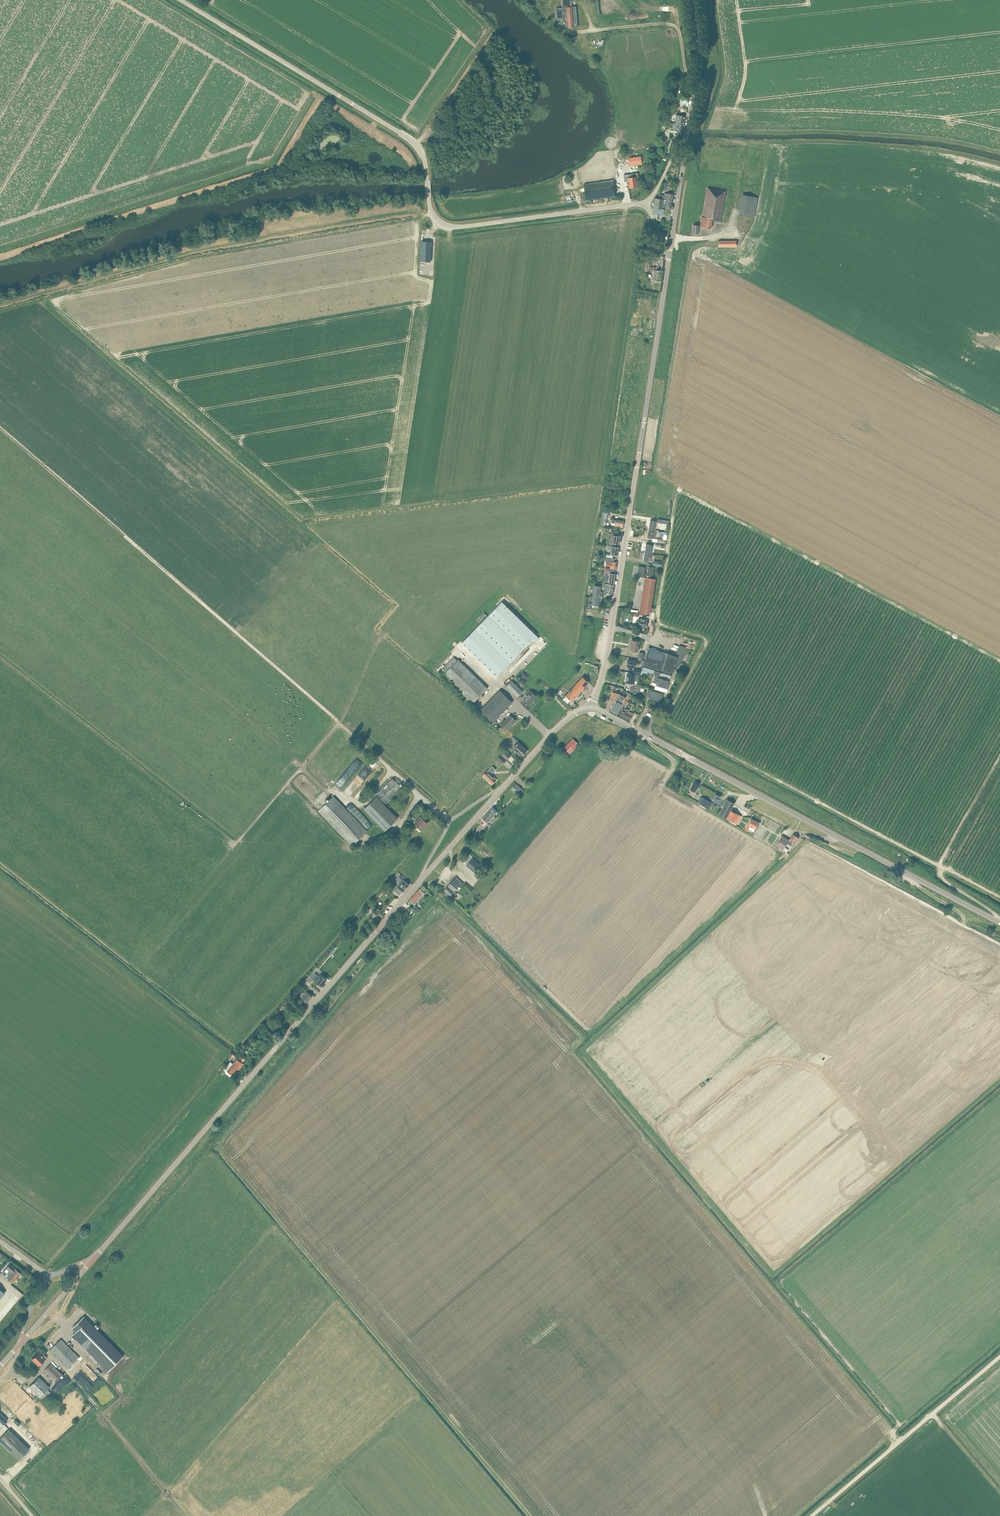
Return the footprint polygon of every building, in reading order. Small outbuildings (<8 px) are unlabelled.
[(571,3),(576,2),(575,0),(562,0),(563,8),(556,9),(557,20),(564,19),(564,28),(578,27),(576,7),(572,8),(571,3)] [(684,125),(685,116),(676,115),(675,123),(673,123),(672,130),(682,132),(683,125),(684,125)] [(629,158),(630,165),(642,164),(641,157),(629,158)] [(628,168),(627,164),(623,165),(624,174),(634,173),(633,167),(628,168)] [(629,188),(638,187),(636,177),(628,178),(629,188)] [(586,199),(615,195),(613,180),(584,184),(586,199)] [(720,222),(726,191),(707,188),(700,226),(711,228),(712,221),(720,222)] [(755,217),(758,197),(742,195),(739,215),(755,217)] [(659,199),(655,198),(653,208),(662,209),(663,207),(664,199),(659,199)] [(664,199),(663,207),(671,208),(672,201),(664,199)] [(431,262),(431,247),(432,242),(421,241),(420,262),(431,262)] [(654,270),(653,280),(655,281),(660,282),(662,271),(654,270)] [(656,530),(657,521),(650,520),(649,529),(656,530)] [(654,539),(656,530),(649,529),(647,537),(654,539)] [(616,535),(613,535),(611,543),(612,543),(611,545),(617,546),(617,544),(620,544),(621,536),(616,535)] [(652,553),(653,545),(646,544),(645,552),(652,553)] [(618,555),(619,547),(608,545),(608,549),(611,549),(610,554),(618,555)] [(650,562),(652,553),(645,552),(643,561),(650,562)] [(616,569),(617,562),(614,562),(615,559),(606,558),(605,568),(616,569)] [(647,573),(644,573),(645,567),(639,566),(637,576),(645,577),(644,582),(639,613),(645,614),(645,613),(650,614),(650,611),(651,611),(656,579),(650,578),(650,576),(653,576),(654,567),(648,567),(647,573)] [(614,583),(615,574),(610,573),(610,570),(605,569),(604,573),(606,573),(605,577),(604,577),(604,580),(605,580),(605,582),(614,583)] [(613,594),(614,585),(605,583),(603,593),(607,593),(607,595),(611,595),(611,594),(613,594)] [(602,599),(603,593),(600,593),(601,586),(594,585),(592,596),(590,596),(589,600),(591,601),(590,604),(600,606),(601,599),(602,599)] [(497,677),(537,636),(502,601),(462,643),(497,677)] [(644,619),(644,618),(641,617),(641,619),(639,618),(637,626),(646,628),(647,620),(644,619)] [(638,652),(640,641),(631,640),(630,644),(631,644),(630,650),(638,652)] [(680,663),(685,648),(679,646),(676,656),(649,648),(643,665),(672,673),(674,666),(678,667),(680,663)] [(454,656),(440,671),(473,703),(488,688),(458,660),(457,660),(454,656)] [(668,689),(669,684),(668,684),(669,681),(658,678),(660,672),(655,671),(654,674),(655,674),(653,682),(656,683),(656,685),(668,689)] [(637,681),(638,674),(634,674),(629,673),(628,675),(627,675),(626,682),(631,683),(634,683),(634,681),(637,681)] [(572,701),(589,682),(582,676),(569,692),(565,695),(572,701)] [(517,697),(523,691),(511,680),(506,686),(517,697)] [(494,724),(497,722),(495,720),(512,702),(500,690),(480,710),(494,724)] [(529,706),(537,696),(530,690),(526,694),(528,695),(523,701),(529,706)] [(661,699),(663,694),(651,690),(649,698),(658,701),(659,699),(661,699)] [(617,714),(623,704),(626,698),(626,697),(620,694),(615,692),(612,700),(616,701),(613,706),(613,705),(610,710),(617,714)] [(624,704),(623,704),(617,714),(631,719),(633,715),(633,713),(629,711),(629,710),(625,708),(625,709),(622,708),(624,704)] [(508,730),(516,720),(510,715),(505,720),(504,719),(500,723),(508,730)] [(572,738),(564,748),(568,751),(568,752),(570,754),(572,752),(579,744),(576,742),(572,738)] [(522,756),(527,750),(518,742),(513,748),(522,756)] [(507,759),(511,755),(505,750),(501,754),(507,759)] [(344,784),(363,760),(358,756),(339,780),(344,784)] [(372,762),(377,767),(382,761),(377,756),(372,762)] [(503,764),(506,760),(501,756),(498,759),(503,764)] [(364,780),(374,767),(367,761),(357,775),(364,780)] [(487,771),(483,775),(492,784),(497,780),(490,774),(493,771),(493,772),(496,770),(492,766),(490,768),(487,771)] [(347,785),(353,791),(363,781),(357,775),(347,785)] [(386,803),(398,791),(402,787),(393,778),(377,794),(386,803)] [(699,785),(695,782),(694,783),(693,783),(691,785),(693,786),(690,789),(694,792),(699,785)] [(352,846),(367,831),(334,796),(318,811),(352,846)] [(398,818),(377,796),(364,809),(385,831),(398,818)] [(709,809),(710,807),(713,803),(701,796),(698,802),(709,809)] [(734,803),(727,799),(719,814),(733,822),(738,814),(731,810),(734,803)] [(493,806),(490,809),(482,818),(486,821),(487,822),(495,814),(497,811),(493,806)] [(421,830),(428,823),(420,816),(415,822),(417,824),(416,825),(421,830)] [(480,820),(478,822),(483,826),(487,822),(486,821),(482,818),(480,820)] [(751,819),(746,829),(748,830),(749,828),(754,830),(755,828),(758,822),(751,819)] [(794,844),(796,842),(799,838),(793,834),(789,840),(782,835),(779,840),(776,844),(776,845),(783,850),(785,847),(786,845),(787,843),(791,846),(793,843),(794,844)] [(405,878),(400,875),(399,876),(398,877),(393,883),(394,884),(398,887),(394,891),(399,896),(409,885),(403,880),(405,878)] [(460,890),(462,888),(461,887),(464,883),(455,876),(444,890),(451,896),(452,894),(455,896),(457,894),(454,892),(457,889),(459,891),(460,890)] [(415,904),(425,893),(420,888),(410,900),(415,904)] [(319,977),(315,973),(309,981),(312,983),(314,980),(321,986),(326,980),(320,975),(319,977)] [(307,1002),(312,997),(306,992),(301,997),(307,1002)] [(225,1069),(226,1070),(226,1071),(227,1071),(232,1075),(240,1065),(242,1067),(244,1064),(238,1058),(233,1063),(232,1063),(230,1062),(225,1069)] [(9,1271),(5,1276),(6,1277),(9,1279),(13,1282),(21,1273),(10,1264),(7,1267),(6,1268),(9,1271)] [(83,1317),(72,1327),(76,1331),(72,1334),(108,1370),(122,1356),(83,1317)] [(68,1368),(78,1357),(60,1339),(50,1350),(68,1368)] [(41,1355),(38,1352),(32,1359),(38,1365),(46,1358),(43,1354),(41,1355)] [(89,1361),(85,1366),(96,1375),(100,1370),(89,1361)] [(55,1380),(61,1374),(51,1363),(44,1370),(55,1380)] [(80,1374),(94,1387),(105,1375),(102,1373),(97,1379),(85,1368),(80,1374)] [(43,1400),(51,1392),(48,1389),(50,1387),(39,1376),(29,1387),(37,1395),(32,1400),(35,1402),(39,1397),(43,1400)] [(29,1449),(9,1429),(0,1438),(0,1442),(19,1460),(29,1449)]
